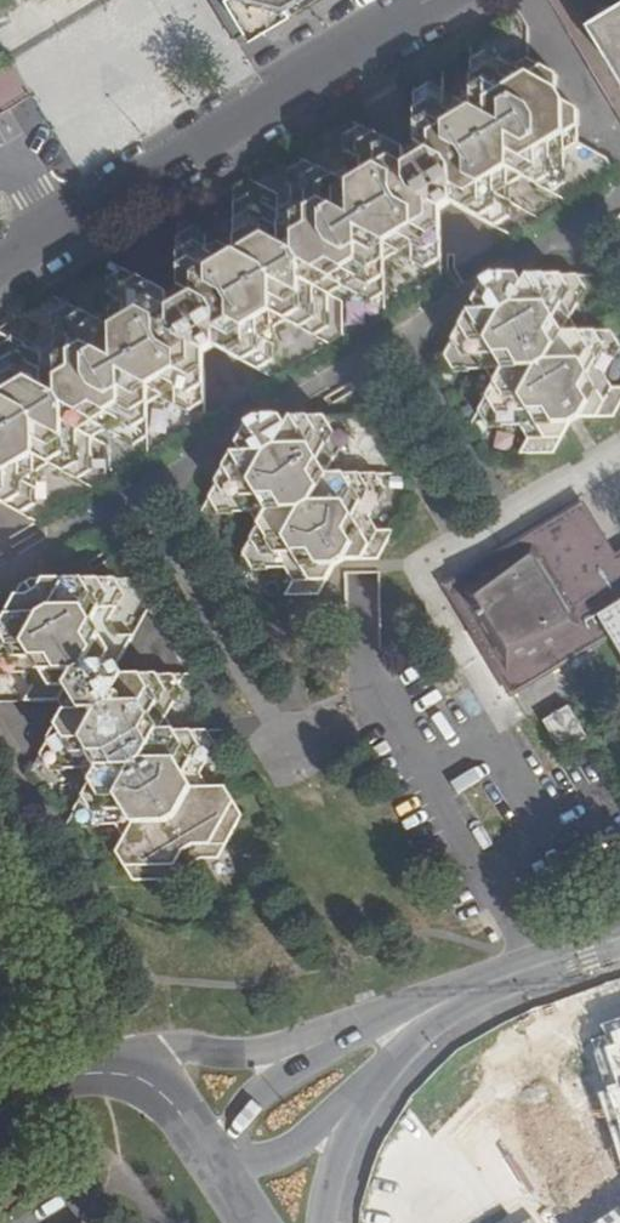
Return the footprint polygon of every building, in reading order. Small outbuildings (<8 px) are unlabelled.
[(245,29),(264,33),(292,15),(288,7),(299,0),(211,0),(233,37),(245,29)] [(591,8),(619,56),(619,0),(604,0),(591,8)] [(25,513),(37,506),(36,474),(49,466),(79,481),(93,471),(93,438),(106,430),(135,444),(150,434),(149,403),(162,394),(191,409),(204,401),(204,383),(193,378),(208,364),(229,352),(258,367),(272,358),(272,326),(286,317),(316,331),(328,324),(328,288),(341,281),(372,297),(385,289),(385,254),(399,245),(428,260),(441,252),(440,204),(450,198),(494,218),(508,210),(508,177),(521,169),(551,184),(565,175),(565,142),(579,133),(578,99),(562,93),(555,81),(555,66),(526,51),(511,60),(480,46),(467,53),(468,87),(454,95),(427,80),(412,88),(413,138),(402,144),(359,122),(344,131),(345,164),(331,171),(303,157),(288,166),(289,199),(274,207),(246,193),(231,201),(233,234),(219,242),(191,227),(176,236),(176,285),(166,291),(125,270),(108,280),(109,312),(96,321),(67,306),(52,314),(52,347),(39,355),(0,334),(0,502),(25,513)] [(619,347),(619,342),(613,331),(580,331),(572,319),(587,289),(578,275),(528,276),(523,283),(518,276),(495,276),(485,283),(472,307),(476,313),(469,313),(444,358),(453,373),(488,371),(496,383),(481,414),(489,427),(522,426),(530,439),(522,455),(557,453),(572,424),(584,417),(614,417),(619,406),(619,387),(614,387),(607,374),(619,347)] [(396,531),(379,531),(372,519),(388,488),(379,474),(345,475),(337,461),(352,432),(343,418),(292,420),(286,426),(282,420),(264,420),(247,431),(236,450),(240,457),(233,456),(208,501),(219,517),(253,517),(259,527),(244,556),(253,571),(286,570),(294,584),(286,599),(320,598),(335,570),(346,562),(380,560),(396,531)] [(502,623),(532,676),(615,626),(619,635),(619,597),(586,617),(549,553),(502,580),(499,575),(468,593),(490,630),(502,623)] [(0,631),(0,673),(26,672),(35,686),(28,699),(60,699),(67,710),(45,754),(54,768),(86,767),(94,781),(80,808),(88,823),(120,821),(130,836),(123,850),(156,850),(133,897),(140,909),(173,907),(181,920),(198,920),(191,934),(201,949),(233,948),(240,932),(251,925),(269,925),(284,896),(275,882),(258,881),(266,868),(257,855),(274,828),(264,811),(217,812),(233,782),(212,781),(205,770),(220,741),(212,727),(179,727),(171,714),(186,686),(177,671),(128,672),(121,660),(135,633),(119,633),(111,619),(125,590),(117,577),(68,578),(53,606),(41,613),(10,614),(0,631)] [(583,715),(557,731),(575,762),(602,746),(583,715)] [(20,1007),(0,968),(0,1017),(20,1007)]
